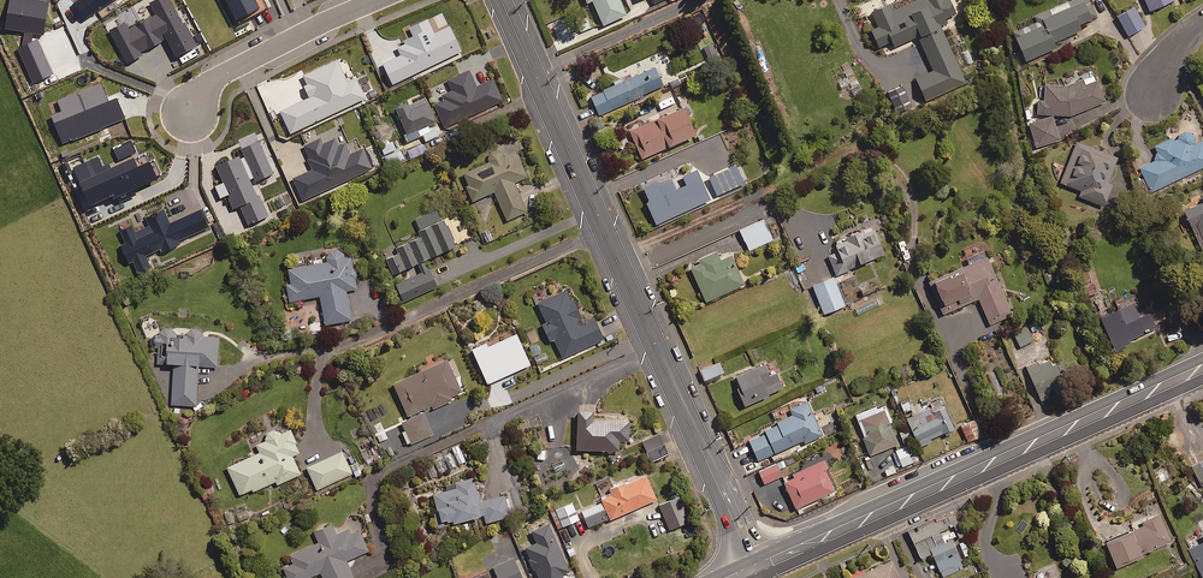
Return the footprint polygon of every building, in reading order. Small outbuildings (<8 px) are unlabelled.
[(183,55),(184,57),(192,53),(190,50),(200,45),(173,0),(149,0),(146,1),(150,9),(129,21),(126,15),(104,28),(126,66),(167,42),(176,59),(183,55)] [(595,6),(590,8),(598,26),(626,13),(620,0),(592,0),(595,6)] [(892,10),(889,2),(872,10),(879,26),(871,29),(879,46),(889,42),(891,47),(918,35),(934,70),(916,78),(926,100),(966,82),(941,26),(947,23),(945,18),(956,13),(950,0),(914,0),(892,10)] [(1089,0),(1070,0),(1035,16),(1037,20),(1013,31),(1027,60),(1057,46),(1055,41),(1081,29),(1079,23),(1096,16),(1089,0)] [(1149,9),(1171,0),(1145,0),(1149,9)] [(1145,25),(1134,6),(1117,15),(1128,35),(1145,25)] [(716,50),(706,52),(708,63),(718,61),(716,50)] [(347,81),(337,58),(303,74),(301,69),(258,89),(274,124),(283,120),(289,133),(365,97),(356,77),(347,81)] [(661,75),(656,65),(624,80),(622,77),(613,81),(615,84),(591,96),(599,114),(663,85),(659,76),(661,75)] [(476,86),(468,69),(447,79),(452,89),(442,94),(444,99),(434,103),(445,126),(502,99),(492,78),(476,86)] [(1037,99),(1037,113),(1071,115),(1106,100),(1097,80),(1095,80),(1092,74),(1065,85),(1045,85),(1045,99),(1037,99)] [(435,121),(427,100),(411,106),(409,102),(396,107),(409,140),(422,135),(424,141),(438,135),(435,127),(430,130),(427,124),(435,121)] [(695,132),(682,105),(628,130),(642,158),(695,132)] [(1060,139),(1053,115),(1028,123),(1036,147),(1060,139)] [(1194,144),(1195,138),(1192,134),(1190,132),(1185,131),(1180,133),(1177,138),(1171,141),(1170,138),(1154,146),(1156,151),(1155,160),(1139,167),(1151,192),(1202,167),(1202,141),(1202,140),(1194,144)] [(489,160),(463,171),(469,184),(466,186),(472,200),(494,191),(506,220),(527,211),(514,182),(527,176),(516,150),(520,149),(516,140),(486,153),(489,160)] [(396,149),(393,141),(380,146),(383,154),(396,149)] [(1117,158),(1077,142),(1061,182),(1081,190),(1079,196),(1104,206),(1112,184),(1108,182),(1117,158)] [(406,160),(402,149),(384,156),(389,167),(406,160)] [(744,182),(736,164),(709,176),(717,194),(744,182)] [(710,199),(696,168),(658,185),(656,179),(641,186),(657,222),(710,199)] [(1183,210),(1191,225),(1197,223),(1202,236),(1202,201),(1183,210)] [(124,242),(120,244),(127,262),(133,260),(138,272),(150,267),(145,254),(160,248),(162,253),(179,246),(177,240),(209,226),(201,208),(169,222),(163,209),(145,217),(151,230),(137,236),(131,224),(119,229),(124,242)] [(398,252),(385,258),(392,273),(417,262),(421,272),(396,283),(403,300),(436,286),(424,259),(454,246),(437,209),(415,219),(421,233),(395,244),(398,252)] [(772,239),(763,219),(739,230),(749,250),(772,239)] [(884,253),(875,227),(838,240),(839,242),(835,243),(837,247),(827,250),(836,274),(848,270),(847,268),(862,263),(861,261),(884,253)] [(290,281),(286,282),(289,301),(319,295),(325,324),(351,319),(346,290),(357,288),(355,277),(357,274),(357,272),(356,269),(353,268),(351,256),(344,257),(343,253),(340,250),(335,249),(329,251),(327,256),(327,261),(288,268),(290,281)] [(720,259),(716,250),(689,263),(706,301),(744,283),(730,254),(720,259)] [(988,257),(974,263),(973,260),(929,279),(943,313),(979,297),(990,324),(1012,314),(988,257)] [(1090,271),(1078,275),(1085,296),(1098,292),(1090,271)] [(845,305),(833,276),(812,284),(824,313),(845,305)] [(582,320),(568,288),(552,295),(550,290),(535,297),(546,320),(541,322),(549,340),(554,338),(562,357),(604,339),(594,315),(582,320)] [(1138,312),(1133,301),(1099,316),(1114,350),(1130,342),(1129,339),(1160,324),(1152,306),(1138,312)] [(1040,327),(1036,320),(1012,331),(1019,346),(1033,340),(1030,332),(1040,327)] [(155,334),(154,347),(158,347),(157,363),(173,363),(171,404),(196,405),(198,366),(217,367),(218,337),(200,336),(197,332),(192,329),(186,330),(182,335),(174,335),(173,331),(171,328),(165,327),(161,329),(160,334),(155,334)] [(531,363),(516,327),(469,348),(485,384),(531,363)] [(1018,347),(1010,350),(1017,369),(1026,366),(1018,347)] [(534,356),(536,364),(548,359),(545,352),(534,356)] [(461,391),(446,358),(393,382),(408,415),(431,404),(433,408),(451,400),(450,396),(461,391)] [(1065,386),(1053,358),(1039,364),(1038,361),(1026,366),(1040,397),(1065,386)] [(723,372),(719,362),(701,369),(705,379),(723,372)] [(765,363),(736,375),(740,384),(736,386),(745,404),(783,388),(776,372),(770,375),(765,363)] [(844,388),(841,378),(828,383),(831,392),(844,388)] [(933,408),(926,391),(915,395),(922,413),(915,416),(908,399),(899,402),(919,446),(931,441),(930,438),(954,427),(943,403),(933,408)] [(822,434),(807,401),(789,409),(792,416),(764,429),(765,432),(749,440),(758,460),(803,439),(805,443),(822,434)] [(897,443),(884,409),(861,418),(868,436),(864,438),(870,454),(897,443)] [(611,452),(611,450),(619,450),(619,440),(628,440),(629,420),(592,418),(592,411),(578,410),(577,448),(606,449),(606,452),(611,452)] [(433,433),(423,412),(402,422),(411,443),(433,433)] [(976,421),(961,427),(967,442),(982,435),(976,421)] [(387,438),(381,422),(373,425),(379,441),(387,438)] [(289,428),(280,432),(275,429),(269,430),(265,435),(265,440),(256,444),(259,452),(227,467),(239,494),(251,488),(253,491),(275,481),(277,484),(300,473),(292,455),(300,451),(289,428)] [(668,453),(658,434),(642,442),(652,460),(668,453)] [(918,459),(911,443),(892,451),(899,467),(918,459)] [(458,444),(451,448),(459,464),(466,461),(458,444)] [(352,473),(342,451),(306,467),(316,489),(352,473)] [(425,464),(430,477),(456,467),(451,454),(425,464)] [(777,462),(779,468),(796,460),(793,454),(777,462)] [(795,508),(834,490),(825,468),(828,467),(824,459),(791,473),(793,477),(783,481),(795,508)] [(782,475),(777,464),(758,471),(764,483),(782,475)] [(645,473),(609,488),(612,494),(601,498),(610,518),(656,499),(645,473)] [(433,494),(440,520),(446,518),(446,521),(452,519),(453,522),(483,514),(485,522),(510,516),(504,495),(480,501),(473,477),(455,482),(456,487),(433,494)] [(687,522),(677,497),(660,504),(670,529),(687,522)] [(579,519),(571,502),(550,511),(558,528),(579,519)] [(608,518),(601,502),(582,510),(588,526),(608,518)] [(1172,541),(1160,513),(1141,521),(1142,524),(1105,540),(1116,567),(1143,555),(1142,554),(1172,541)] [(314,531),(318,542),(289,554),(293,563),(283,567),(288,577),(306,577),(320,572),(323,577),(354,577),(346,560),(368,550),(357,525),(335,534),(331,523),(314,531)] [(943,543),(938,533),(915,543),(921,557),(932,552),(943,576),(963,568),(951,540),(943,543)] [(514,557),(493,566),(498,577),(497,577),(523,577),(514,557)] [(892,559),(850,577),(900,577),(892,559)] [(1021,564),(992,577),(993,577),(1027,577),(1021,564)]
